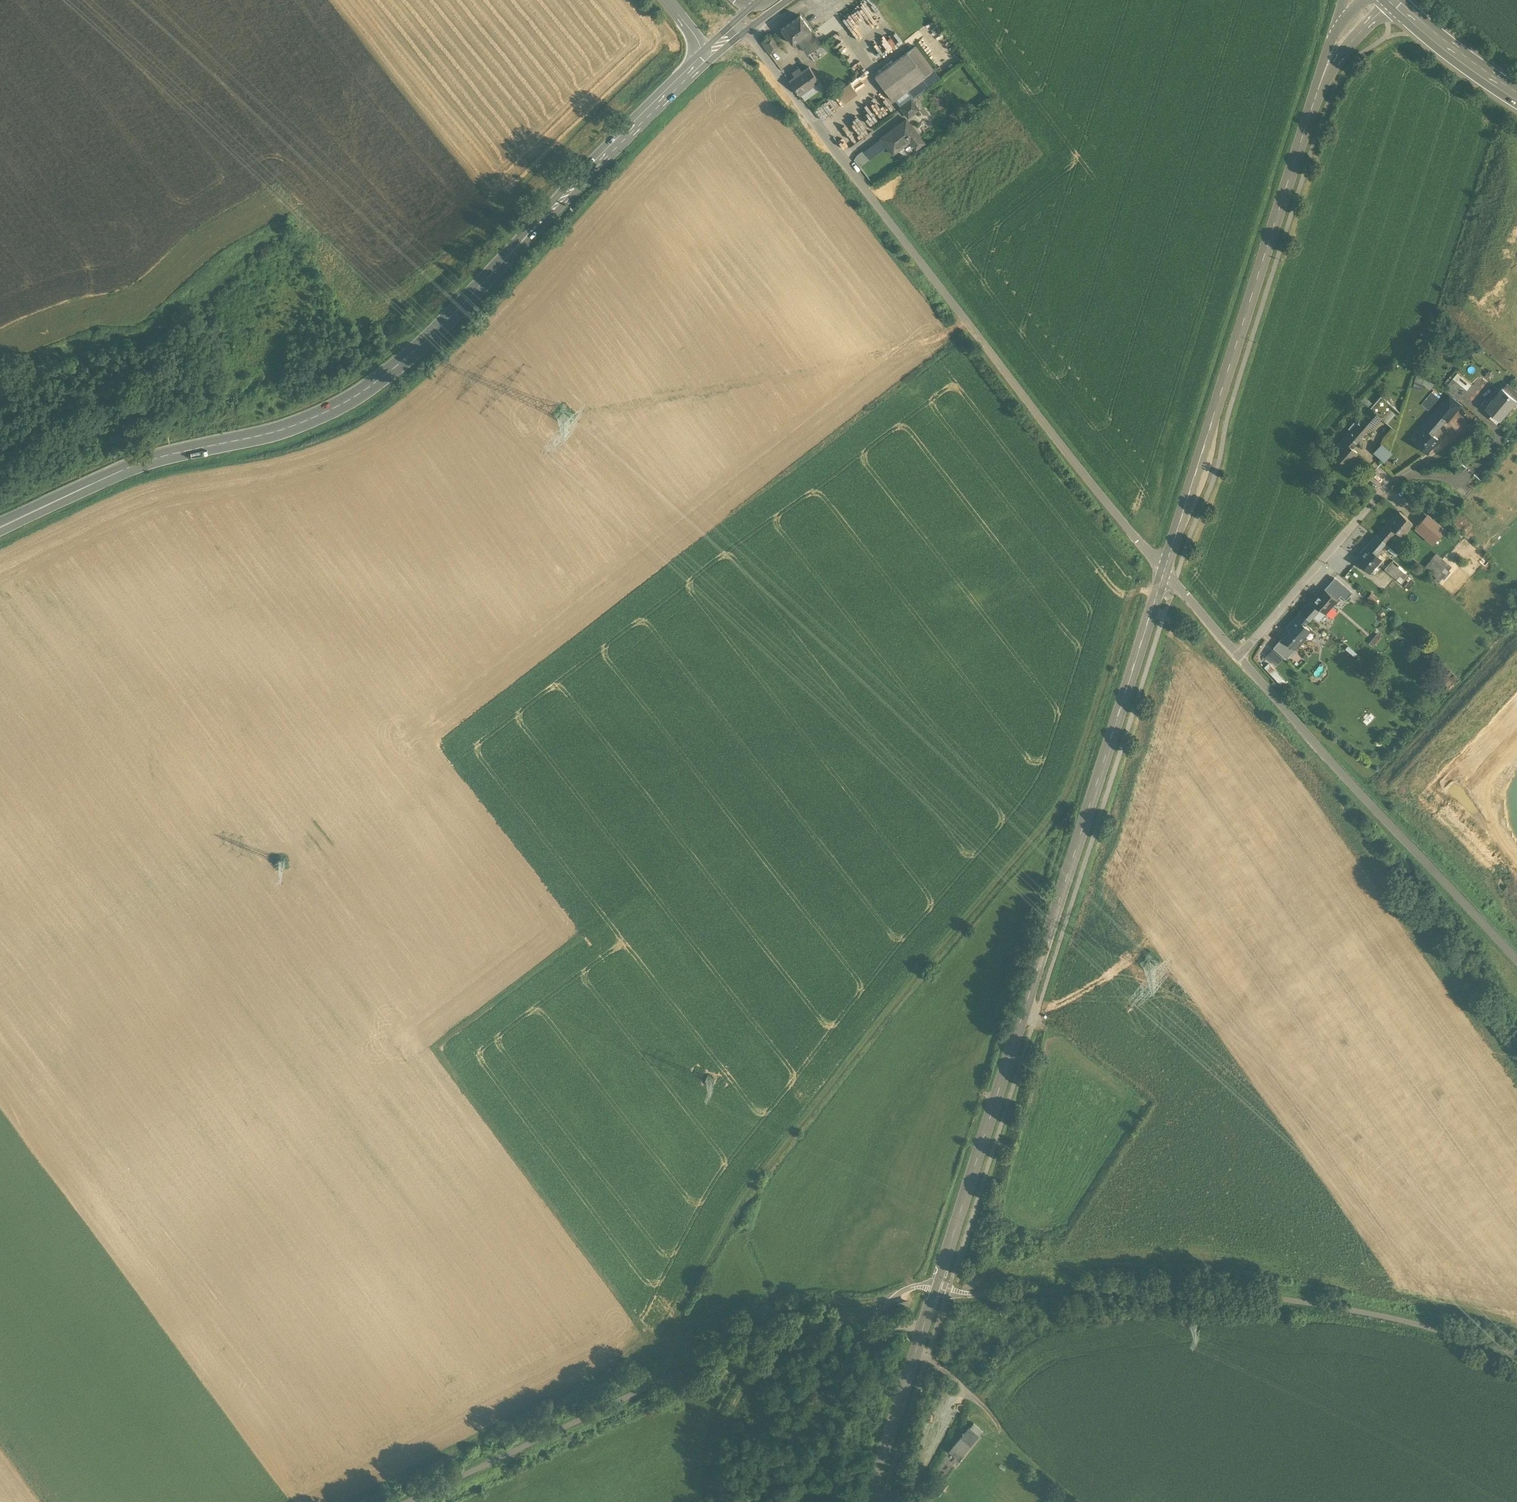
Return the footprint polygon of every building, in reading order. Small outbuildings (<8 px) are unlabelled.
[(782,28),(793,43),(813,30),(814,28),(803,13),(782,28)] [(777,29),(763,39),(771,51),(786,40),(777,28),(777,29)] [(813,30),(793,43),(804,58),(823,44),(813,30)] [(907,53),(875,78),(893,102),(926,78),(907,53)] [(823,84),(808,64),(790,78),(805,97),(823,84)] [(845,102),(858,92),(850,81),(837,91),(845,102)] [(901,110),(906,117),(908,116),(911,119),(921,112),(913,101),(901,110)] [(957,112),(950,117),(955,124),(962,118),(957,112)] [(909,156),(928,141),(911,119),(908,116),(906,117),(880,137),(888,147),(895,156),(904,149),(909,156)] [(857,157),(854,162),(860,169),(870,162),(864,153),(857,157)] [(1415,356),(1408,353),(1405,359),(1412,362),(1415,356)] [(1418,368),(1413,386),(1421,389),(1423,383),(1430,388),(1435,382),(1418,368)] [(1472,383),(1458,372),(1445,387),(1459,399),(1472,383)] [(1503,388),(1486,408),(1501,420),(1516,400),(1503,388)] [(1447,403),(1425,427),(1434,434),(1447,420),(1449,421),(1457,412),(1447,403)] [(1382,418),(1370,408),(1365,415),(1377,425),(1382,418)] [(1365,415),(1347,435),(1355,442),(1364,432),(1368,435),(1377,425),(1365,415)] [(1434,434),(1425,427),(1421,431),(1424,433),(1416,442),(1428,453),(1439,440),(1434,434)] [(1355,442),(1347,435),(1339,443),(1341,445),(1334,454),(1346,465),(1356,453),(1353,450),(1358,444),(1355,442)] [(1381,441),(1373,451),(1384,461),(1392,451),(1381,441)] [(1399,511),(1391,520),(1390,519),(1381,529),(1389,536),(1394,530),(1400,535),(1411,522),(1399,511)] [(1427,512),(1414,527),(1433,543),(1446,528),(1427,512)] [(1384,542),(1389,536),(1381,529),(1376,535),(1384,542)] [(1379,548),(1384,542),(1376,535),(1371,541),(1379,548)] [(1379,548),(1371,541),(1363,551),(1365,552),(1357,561),(1369,571),(1379,559),(1374,554),(1379,548)] [(1436,552),(1424,567),(1436,576),(1433,580),(1438,583),(1452,565),(1436,552)] [(1391,560),(1384,569),(1401,583),(1408,574),(1391,560)] [(1351,594),(1334,579),(1324,590),(1336,600),(1340,596),(1346,600),(1351,594)] [(1324,590),(1317,598),(1314,596),(1300,612),(1309,620),(1313,616),(1318,621),(1336,600),(1324,590)] [(1378,597),(1371,592),(1367,597),(1374,602),(1378,597)] [(1305,618),(1299,612),(1283,630),(1285,631),(1279,637),(1281,639),(1293,650),(1305,637),(1311,631),(1301,622),(1305,618)] [(1369,643),(1373,646),(1382,636),(1378,632),(1369,643)] [(1293,650),(1281,639),(1274,648),(1286,658),(1293,650)] [(723,764),(726,768),(742,758),(739,753),(723,764)] [(978,1423),(975,1426),(974,1426),(971,1429),(979,1436),(985,1428),(978,1423)] [(971,1429),(969,1428),(952,1448),(962,1456),(979,1436),(971,1429)] [(959,1461),(962,1456),(952,1448),(949,1452),(959,1461)]
